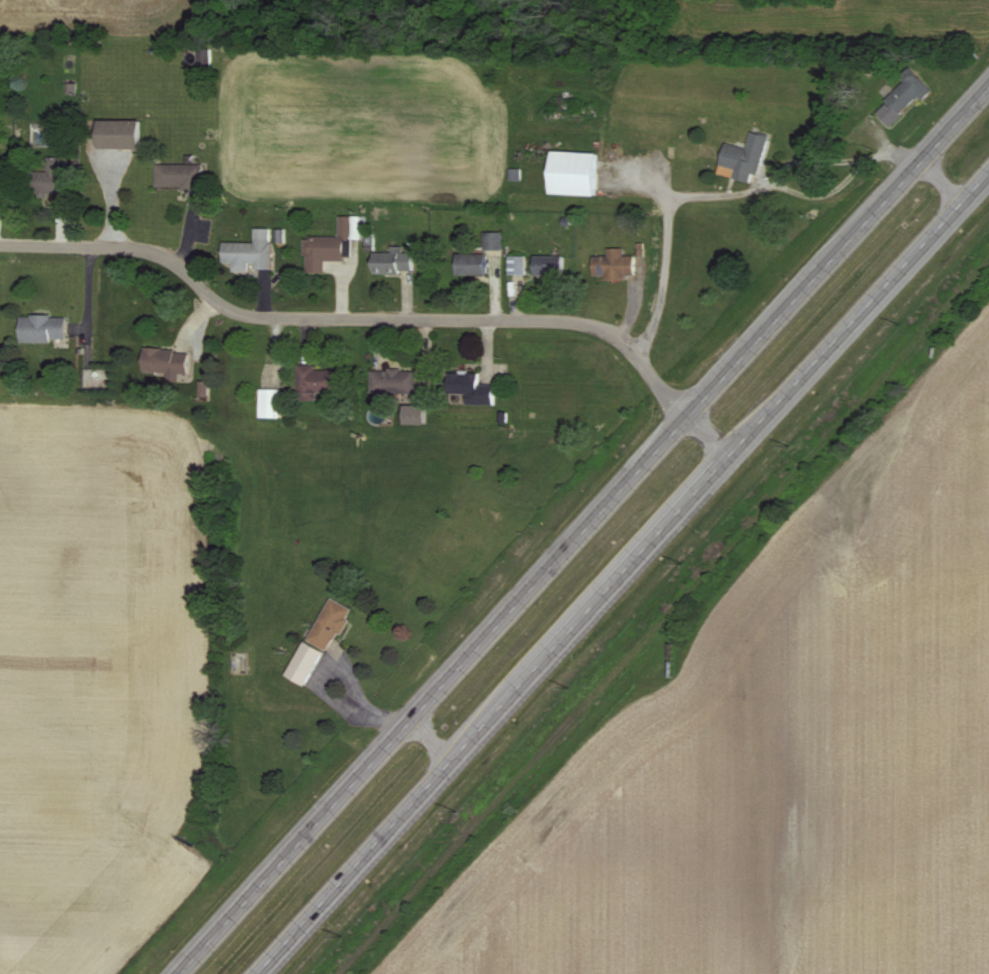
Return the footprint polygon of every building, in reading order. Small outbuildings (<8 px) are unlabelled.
[(920,97),(923,100),(933,90),(911,67),(900,77),(906,83),(876,112),(890,126),(920,97)] [(97,148),(140,149),(140,121),(97,120),(97,148)] [(769,136),(752,132),(748,148),(726,143),(718,174),(751,182),(753,174),(759,176),(769,136)] [(596,195),(596,152),(550,152),(549,195),(596,195)] [(68,195),(66,159),(49,159),(49,172),(33,173),(34,197),(68,195)] [(198,189),(199,165),(157,164),(156,187),(198,189)] [(339,237),(303,237),(303,256),(306,256),(306,273),(324,273),(325,262),(344,262),(344,240),(360,241),(361,216),(339,216),(339,237)] [(222,243),(222,263),(233,263),(233,272),(249,272),(249,268),(272,268),(272,229),(254,229),(254,243),(222,243)] [(503,232),(484,233),(485,251),(503,250),(503,232)] [(414,253),(402,253),(402,246),(391,247),(391,253),(372,253),(373,274),(414,273),(414,253)] [(634,275),(634,256),(624,256),(624,249),(608,248),(608,257),(593,256),(593,276),(605,276),(605,280),(624,281),(624,275),(634,275)] [(456,275),(486,276),(486,254),(456,254),(456,275)] [(509,275),(527,275),(527,256),(509,256),(509,275)] [(562,256),(534,256),(534,276),(562,276),(562,256)] [(53,343),(53,339),(66,340),(67,317),(20,316),(20,343),(53,343)] [(187,375),(187,350),(142,349),(142,376),(178,377),(178,374),(187,375)] [(315,365),(297,365),(297,401),(315,401),(315,393),(333,393),(333,371),(315,371),(315,365)] [(417,394),(417,371),(371,371),(371,394),(417,394)] [(466,404),(494,405),(495,386),(479,386),(479,373),(447,372),(447,393),(466,393),(466,404)] [(199,396),(207,396),(206,381),(198,381),(199,396)] [(258,418),(281,418),(282,389),(259,389),(258,418)] [(402,424),(424,424),(424,406),(403,406),(402,424)] [(353,610),(331,598),(307,641),(329,653),(353,610)] [(324,653),(304,642),(285,676),(305,687),(324,653)]
